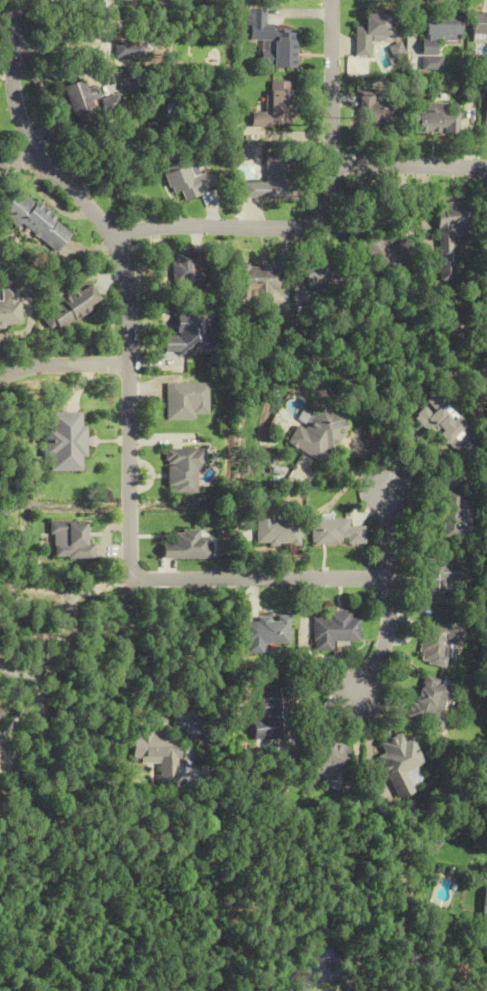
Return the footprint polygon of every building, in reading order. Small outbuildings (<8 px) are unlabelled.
[(369,57),(369,38),(399,39),(400,14),(362,13),(362,27),(354,26),(353,57),(369,57)] [(440,70),(440,56),(434,56),(434,41),(458,41),(458,14),(421,14),(421,70),(440,70)] [(486,35),(486,14),(470,14),(470,35),(486,35)] [(250,41),(271,42),(271,51),(262,51),(261,67),(295,69),(296,31),(272,30),(272,24),(250,23),(250,41)] [(114,59),(148,59),(148,40),(114,40),(114,59)] [(137,90),(137,74),(118,74),(118,90),(137,90)] [(62,86),(73,123),(94,117),(91,108),(101,105),(104,114),(121,109),(116,94),(99,100),(95,86),(86,89),(83,80),(62,86)] [(252,112),(251,126),(291,128),(292,82),(267,81),(266,113),(252,112)] [(356,129),(391,131),(393,103),(376,102),(377,93),(359,91),(356,129)] [(458,134),(458,112),(447,112),(447,103),(424,103),(424,112),(409,112),(409,133),(458,134)] [(242,198),(288,199),(289,155),(264,154),(263,183),(243,182),(242,198)] [(171,194),(181,191),(183,199),(214,189),(208,172),(191,178),(185,159),(162,166),(171,194)] [(54,252),(70,234),(19,189),(0,211),(0,214),(15,227),(19,223),(54,252)] [(473,204),(437,202),(436,233),(472,235),(473,204)] [(389,248),(377,231),(358,244),(384,281),(411,262),(397,243),(389,248)] [(171,293),(203,292),(202,253),(171,253),(171,293)] [(304,288),(311,287),(313,299),(328,297),(326,282),(339,280),(336,257),(301,262),(304,288)] [(441,279),(454,279),(454,261),(441,261),(441,279)] [(268,291),(279,291),(279,266),(237,266),(237,290),(249,290),(249,306),(268,306),(268,291)] [(0,282),(0,327),(20,326),(18,282),(0,282)] [(102,302),(90,283),(41,315),(53,333),(102,302)] [(206,311),(175,311),(176,336),(163,336),(164,354),(206,354),(206,311)] [(194,420),(194,415),(206,415),(206,383),(166,383),(166,420),(194,420)] [(452,456),(476,433),(436,392),(413,414),(452,456)] [(291,425),(281,444),(320,465),(343,421),(312,404),(298,429),(291,425)] [(46,412),(45,457),(53,457),(52,471),(86,472),(87,426),(83,426),(83,412),(46,412)] [(204,469),(203,449),(167,449),(167,493),(195,493),(195,469),(204,469)] [(472,507),(473,491),(438,490),(437,539),(464,539),(465,507),(472,507)] [(269,520),(269,510),(251,510),(251,544),(292,544),(292,520),(269,520)] [(343,520),(305,520),(305,543),(359,543),(359,527),(343,527),(343,520)] [(97,558),(97,543),(88,543),(88,522),(56,522),(56,558),(97,558)] [(198,530),(174,530),(174,544),(162,544),(162,559),(208,559),(208,537),(198,537),(198,530)] [(417,603),(442,604),(442,583),(467,584),(467,562),(418,560),(417,603)] [(345,611),(321,611),(320,619),(307,619),(307,652),(326,652),(326,642),(353,642),(353,619),(345,619),(345,611)] [(241,619),(241,654),(259,654),(259,645),(283,645),(283,619),(241,619)] [(441,667),(444,644),(458,646),(460,629),(420,622),(413,662),(441,667)] [(401,718),(434,731),(452,686),(440,681),(439,684),(418,675),(401,718)] [(256,690),(257,719),(248,720),(249,741),(285,739),(283,706),(293,706),(292,689),(256,690)] [(131,733),(130,759),(139,759),(139,764),(158,764),(158,784),(176,784),(176,734),(131,733)] [(336,771),(345,749),(313,734),(299,766),(323,777),(319,786),(333,792),(341,774),(336,771)] [(411,793),(401,773),(420,764),(409,741),(401,744),(396,735),(370,747),(395,801),(411,793)]
